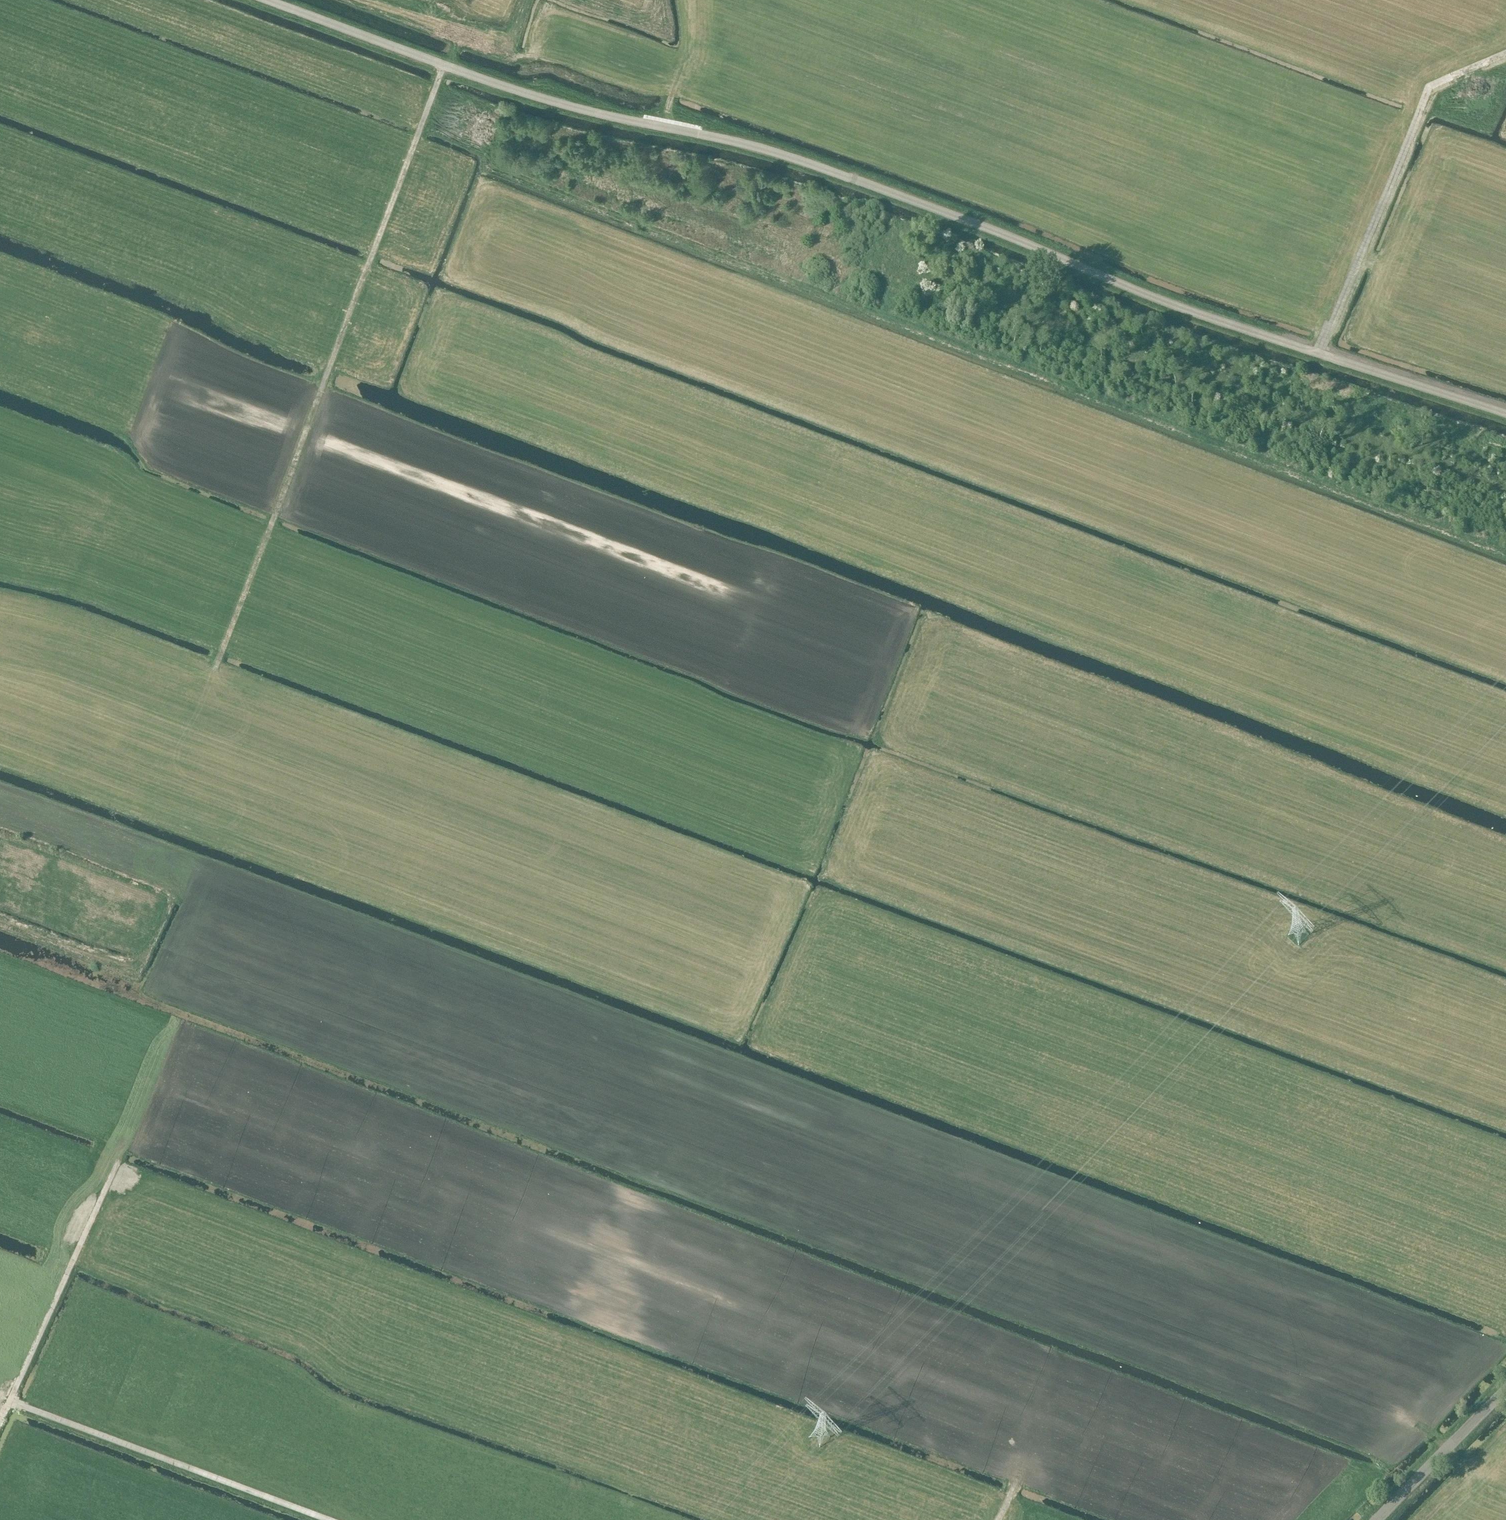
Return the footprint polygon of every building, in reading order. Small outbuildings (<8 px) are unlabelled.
[(1419,1480),(1429,1468),(1424,1463),(1414,1475),(1419,1480)]
